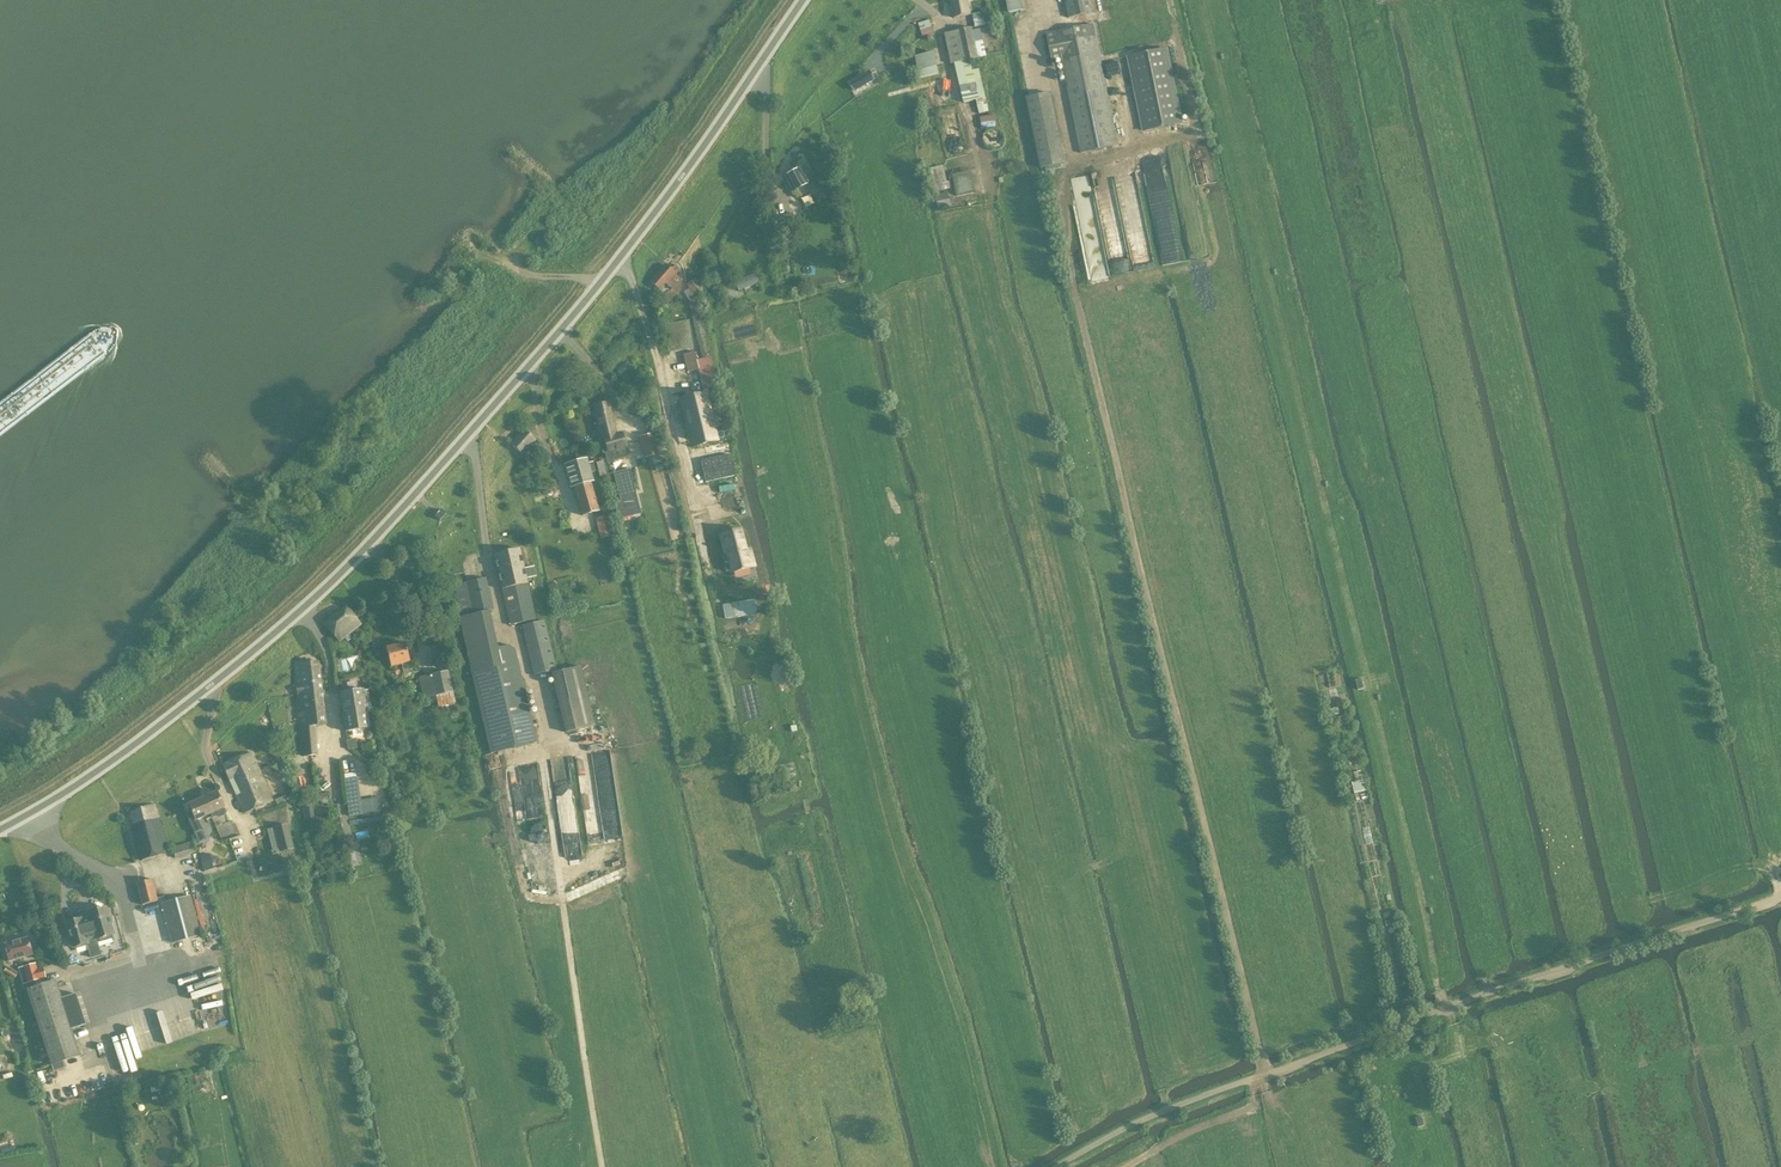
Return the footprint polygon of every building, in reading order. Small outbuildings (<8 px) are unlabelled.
[(954,19),(971,15),(968,0),(950,0),(954,19)] [(1094,13),(1091,0),(1065,0),(1069,18),(1094,13)] [(976,28),(992,24),(991,20),(986,21),(984,12),(973,15),(976,28)] [(1093,24),(1056,32),(1056,31),(1046,33),(1052,62),(1062,60),(1081,154),(1118,146),(1093,24)] [(979,58),(975,43),(972,28),(945,34),(952,64),(955,63),(971,60),(979,58)] [(1166,49),(1129,57),(1144,131),(1181,123),(1166,49)] [(973,70),(971,60),(955,63),(959,84),(965,103),(976,100),(977,106),(980,114),(990,112),(986,98),(981,79),(980,69),(973,70)] [(869,71),(851,82),(855,91),(874,80),(869,71)] [(1041,168),(1066,164),(1051,93),(1027,98),(1041,168)] [(799,169),(785,176),(793,192),(795,195),(794,196),(796,199),(810,191),(813,196),(822,191),(808,167),(800,172),(799,169)] [(795,225),(793,213),(776,216),(778,228),(795,225)] [(665,265),(650,282),(660,291),(666,284),(670,288),(680,279),(675,273),(670,269),(665,265)] [(759,284),(755,274),(734,281),(738,291),(759,284)] [(694,352),(683,355),(688,376),(698,373),(702,391),(717,387),(709,351),(705,336),(703,325),(704,319),(704,314),(704,302),(703,298),(701,295),(705,293),(696,279),(686,285),(689,289),(684,292),(689,299),(694,322),(703,359),(696,360),(694,352)] [(682,280),(662,298),(667,303),(681,291),(682,280)] [(668,352),(694,348),(689,321),(663,325),(668,352)] [(705,394),(680,399),(690,443),(701,441),(715,438),(705,394)] [(626,446),(623,434),(617,436),(608,403),(593,406),(601,439),(600,440),(603,453),(605,452),(606,460),(629,454),(626,446)] [(530,454),(535,448),(531,445),(535,440),(524,431),(511,445),(522,455),(525,451),(530,454)] [(659,455),(654,433),(640,436),(645,457),(659,455)] [(715,438),(701,441),(704,455),(729,450),(726,436),(715,438)] [(729,455),(700,461),(705,482),(734,476),(729,455)] [(587,459),(565,466),(571,488),(574,487),(586,483),(590,482),(593,481),(590,473),(596,471),(593,462),(588,463),(587,459)] [(613,473),(620,501),(614,503),(617,515),(639,509),(629,469),(613,473)] [(574,487),(583,516),(598,512),(590,482),(586,483),(574,487)] [(440,521),(446,514),(441,510),(435,516),(440,521)] [(601,518),(596,519),(598,527),(603,526),(604,532),(602,532),(603,537),(611,535),(608,525),(606,517),(601,518)] [(741,530),(722,534),(727,556),(723,557),(722,557),(726,572),(731,571),(732,573),(733,573),(749,569),(755,567),(750,549),(746,550),(741,530)] [(520,549),(494,555),(501,589),(528,583),(527,579),(540,576),(538,566),(525,570),(520,549)] [(454,586),(460,612),(461,617),(487,611),(493,610),(486,578),(454,586)] [(528,583),(501,589),(511,625),(536,619),(528,583)] [(557,593),(556,583),(548,585),(549,595),(557,593)] [(750,604),(740,607),(743,617),(753,614),(750,604)] [(347,607),(340,612),(325,623),(339,642),(345,638),(349,635),(361,626),(347,607)] [(523,626),(535,675),(557,670),(545,621),(523,626)] [(486,632),(465,636),(474,672),(494,667),(490,650),(486,632)] [(404,675),(413,673),(405,643),(386,648),(391,667),(402,665),(404,675)] [(496,648),(490,650),(494,667),(474,672),(472,673),(491,753),(537,742),(515,649),(509,645),(496,648)] [(296,685),(321,683),(319,662),(294,664),(296,685)] [(566,732),(594,726),(580,666),(552,673),(566,732)] [(453,692),(448,671),(418,678),(423,699),(436,696),(438,708),(456,703),(453,692)] [(1356,680),(1358,690),(1364,688),(1361,679),(1356,680)] [(325,725),(321,683),(296,685),(303,756),(318,755),(315,726),(325,725)] [(345,732),(369,728),(364,690),(340,693),(345,732)] [(1330,709),(1332,716),(1340,714),(1338,707),(1330,709)] [(244,814),(257,808),(273,801),(262,776),(252,753),(223,765),(244,814)] [(1353,772),(1356,782),(1362,780),(1360,771),(1353,772)] [(217,791),(203,798),(211,818),(216,816),(219,817),(225,815),(226,812),(224,808),(217,791)] [(206,820),(211,818),(203,798),(188,804),(192,812),(186,815),(194,834),(202,830),(197,820),(204,817),(206,820)] [(141,861),(167,854),(154,805),(130,813),(133,825),(132,825),(141,861)] [(280,831),(273,833),(278,850),(285,847),(280,831)] [(176,858),(196,852),(193,841),(172,847),(176,858)] [(258,846),(252,848),(255,858),(261,856),(258,846)] [(200,856),(204,871),(213,868),(209,854),(200,856)] [(157,901),(152,879),(137,883),(142,905),(157,901)] [(172,943),(201,936),(190,896),(161,904),(172,943)] [(70,936),(60,939),(64,954),(68,967),(125,951),(115,916),(109,918),(106,908),(88,913),(89,918),(81,920),(81,919),(66,923),(70,936)] [(28,938),(4,944),(9,961),(33,955),(28,938)] [(23,967),(28,983),(46,978),(43,967),(37,968),(36,963),(34,963),(23,967)] [(76,994),(61,998),(56,981),(27,990),(51,1065),(80,1056),(71,1029),(86,1025),(76,994)] [(1418,1127),(1424,1125),(1422,1116),(1416,1117),(1418,1127)]
